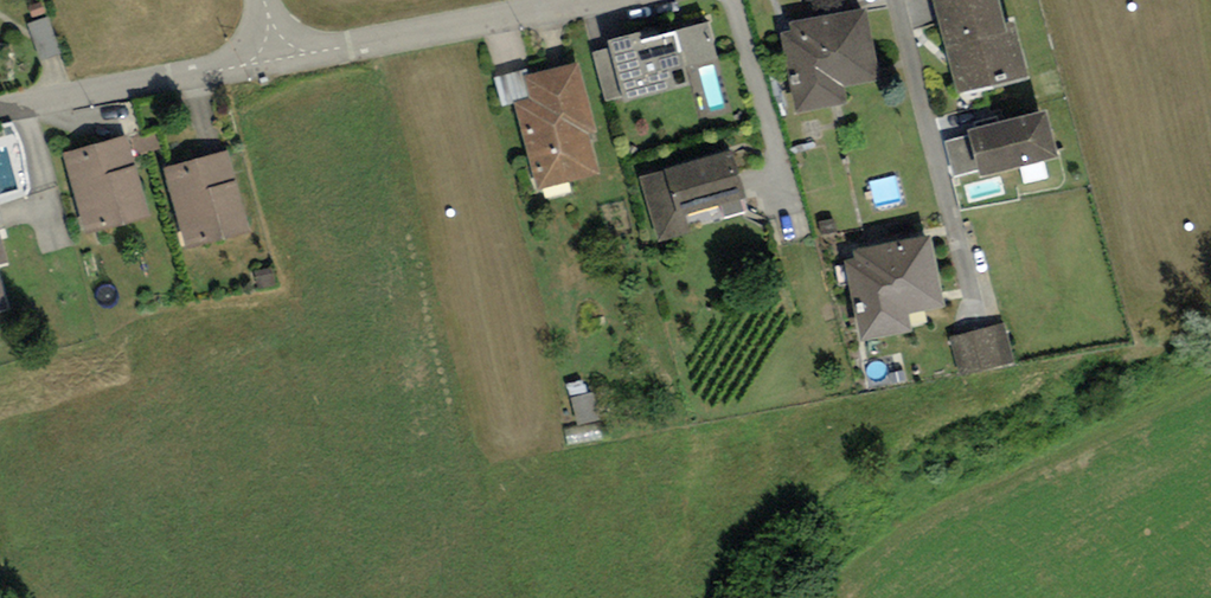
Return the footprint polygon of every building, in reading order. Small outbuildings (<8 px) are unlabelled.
[(958,89),(1029,71),(1015,16),(1006,18),(1001,0),(936,0),(958,89)] [(866,2),(790,18),(792,27),(779,29),(795,108),(847,98),(843,81),(881,73),(866,2)] [(610,46),(593,50),(606,98),(621,94),(622,97),(692,79),(688,64),(718,56),(708,19),(678,27),(677,23),(641,32),(640,26),(607,34),(610,46)] [(579,59),(526,72),(531,93),(514,98),(536,187),(601,171),(591,129),(597,128),(579,59)] [(1047,103),(968,123),(980,170),(1059,150),(1047,103)] [(128,133),(62,151),(84,229),(149,211),(128,133)] [(745,192),(731,143),(666,163),(667,167),(638,175),(657,240),(691,230),(684,210),(745,192)] [(225,147),(164,165),(187,245),(249,226),(225,147)] [(930,231),(853,246),(855,257),(845,259),(860,338),(913,328),(909,309),(943,302),(930,231)] [(1006,327),(954,338),(962,373),(1013,362),(1006,327)]
